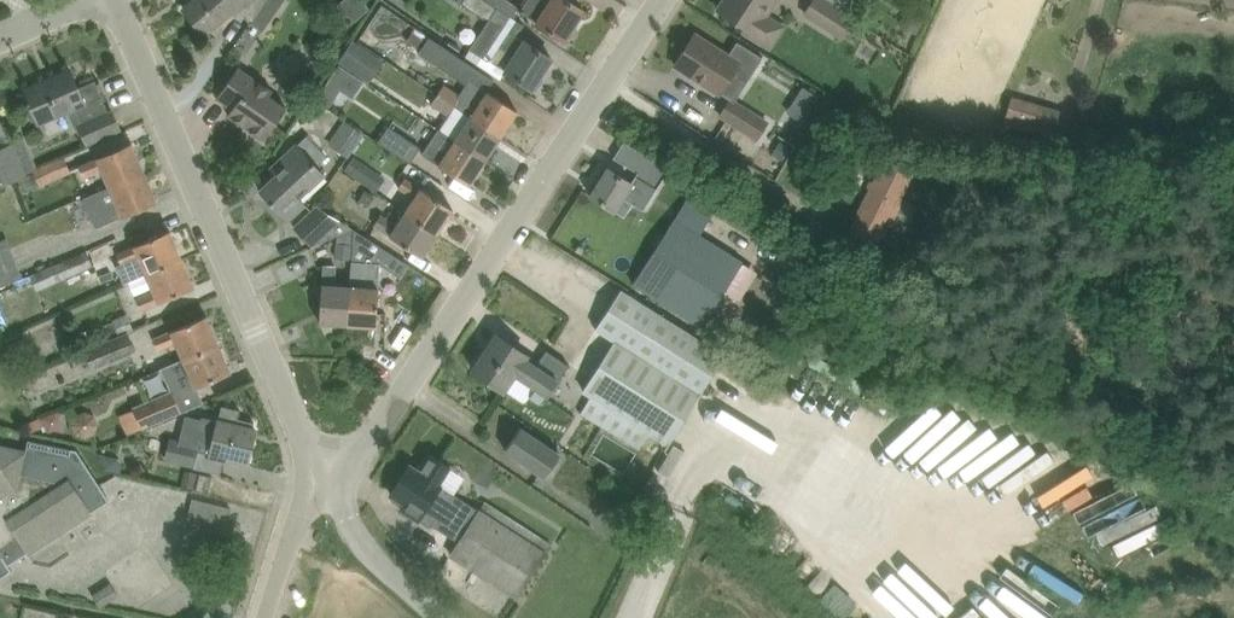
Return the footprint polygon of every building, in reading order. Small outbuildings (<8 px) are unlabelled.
[(268,0),(194,0),(183,9),(204,34),(237,6),(252,24),(268,0)] [(252,23),(263,31),(285,0),(268,0),(252,23)] [(528,41),(527,42),(508,30),(515,18),(498,8),(499,7),(489,0),(464,0),(462,2),(485,18),(486,16),(491,19),(471,48),(488,60),(490,58),(491,58),(533,88),(553,57),(528,41)] [(570,0),(527,0),(522,9),(564,40),(584,9),(570,0)] [(780,0),(725,0),(719,9),(745,25),(741,31),(755,40),(771,14),(780,0)] [(803,13),(843,38),(857,17),(830,0),(812,0),(803,13)] [(408,40),(454,72),(463,59),(417,27),(408,40)] [(738,39),(729,54),(696,33),(676,64),(718,91),(731,71),(748,81),(764,56),(738,39)] [(339,64),(318,96),(330,104),(340,89),(353,98),(364,80),(339,64)] [(266,139),(288,106),(271,94),(273,90),(239,66),(217,97),(233,108),(229,114),(266,139)] [(426,99),(433,87),(402,67),(395,79),(426,99)] [(40,122),(68,109),(76,128),(79,126),(87,145),(122,131),(113,111),(109,112),(96,80),(79,87),(71,69),(25,89),(40,122)] [(518,110),(470,78),(460,92),(445,82),(438,93),(502,134),(518,110)] [(439,128),(438,130),(485,161),(502,134),(438,93),(431,104),(448,114),(439,128)] [(771,120),(734,99),(725,114),(762,135),(771,120)] [(1023,128),(1054,137),(1061,110),(1031,101),(1023,128)] [(26,174),(0,115),(0,185),(26,174)] [(349,157),(365,132),(345,119),(329,143),(349,157)] [(378,142),(411,163),(421,146),(389,125),(378,142)] [(438,130),(423,154),(470,184),(485,161),(438,130)] [(289,220),(305,205),(295,195),(319,171),(316,168),(329,156),(309,134),(296,146),(294,144),(270,166),(277,174),(261,190),(289,220)] [(781,140),(773,153),(784,160),(792,147),(781,140)] [(669,169),(645,154),(625,141),(624,142),(626,143),(617,157),(615,156),(615,157),(635,170),(638,172),(636,175),(653,185),(657,188),(669,169)] [(110,186),(145,171),(132,142),(98,157),(80,165),(85,177),(103,169),(110,186)] [(356,176),(365,162),(355,155),(345,169),(356,176)] [(34,171),(40,186),(72,172),(65,157),(34,171)] [(847,235),(874,249),(914,171),(912,170),(891,159),(887,157),(847,235)] [(635,202),(623,195),(632,181),(629,179),(609,166),(607,169),(603,166),(595,178),(599,181),(591,194),(625,217),(635,202)] [(105,223),(158,201),(145,171),(110,186),(85,197),(94,220),(103,217),(105,223)] [(23,190),(37,183),(31,172),(18,179),(23,190)] [(415,198),(405,213),(437,235),(454,208),(405,177),(398,187),(415,198)] [(359,202),(368,208),(377,195),(367,188),(359,202)] [(313,246),(352,229),(316,206),(295,227),(313,246)] [(437,235),(405,213),(397,225),(380,214),(374,224),(423,256),(437,235)] [(701,328),(702,327),(717,337),(729,320),(713,310),(745,260),(675,216),(632,284),(701,328)] [(147,274),(183,259),(170,230),(117,253),(122,264),(140,256),(147,274)] [(349,324),(377,325),(381,268),(382,263),(390,250),(354,230),(354,235),(354,244),(353,258),(351,287),(349,324)] [(0,240),(0,285),(23,276),(7,237),(0,240)] [(336,257),(353,258),(354,244),(340,243),(337,243),(336,257)] [(31,274),(38,289),(94,265),(88,249),(31,274)] [(142,309),(195,286),(183,259),(147,274),(155,291),(137,299),(142,309)] [(351,287),(346,286),(335,286),(336,265),(324,264),(321,322),(349,324),(351,287)] [(7,283),(10,290),(19,286),(16,280),(7,283)] [(581,410),(604,425),(640,448),(649,433),(668,445),(725,355),(622,289),(597,328),(616,341),(584,390),(592,394),(581,410)] [(112,338),(128,331),(135,329),(129,312),(113,319),(115,322),(107,325),(112,338)] [(177,341),(184,358),(220,343),(207,315),(154,338),(159,349),(177,341)] [(85,349),(102,342),(95,326),(79,332),(85,349)] [(128,331),(112,338),(102,342),(85,349),(83,350),(91,370),(137,351),(128,331)] [(540,404),(549,390),(552,392),(570,364),(547,348),(536,364),(526,358),(529,354),(498,333),(474,369),(503,388),(515,368),(539,384),(530,398),(540,404)] [(164,366),(162,367),(171,389),(133,406),(143,428),(204,401),(198,386),(209,381),(232,371),(220,343),(184,358),(164,366)] [(257,429),(253,428),(255,422),(238,418),(240,410),(222,405),(218,419),(187,412),(180,439),(170,436),(165,458),(195,466),(199,453),(211,457),(210,460),(229,466),(232,457),(249,462),(257,429)] [(96,433),(99,421),(79,416),(76,428),(96,433)] [(506,450),(526,464),(545,477),(561,453),(522,426),(506,450)] [(29,552),(110,500),(78,449),(29,439),(27,450),(0,444),(0,578),(13,570),(10,565),(29,552)] [(108,468),(122,472),(124,464),(120,457),(100,452),(108,468)] [(426,510),(452,527),(468,501),(440,484),(451,466),(429,452),(418,469),(410,464),(392,493),(406,502),(403,508),(420,519),(426,510)] [(201,472),(197,489),(209,492),(213,475),(201,472)] [(191,513),(230,523),(235,506),(195,495),(191,513)] [(480,509),(459,541),(451,553),(519,596),(552,544),(485,501),(480,509)] [(985,585),(1031,617),(1044,617),(1057,600),(1002,561),(985,585)] [(921,617),(938,617),(940,616),(891,572),(882,582),(921,617)] [(100,605),(118,594),(113,585),(94,596),(100,605)]
